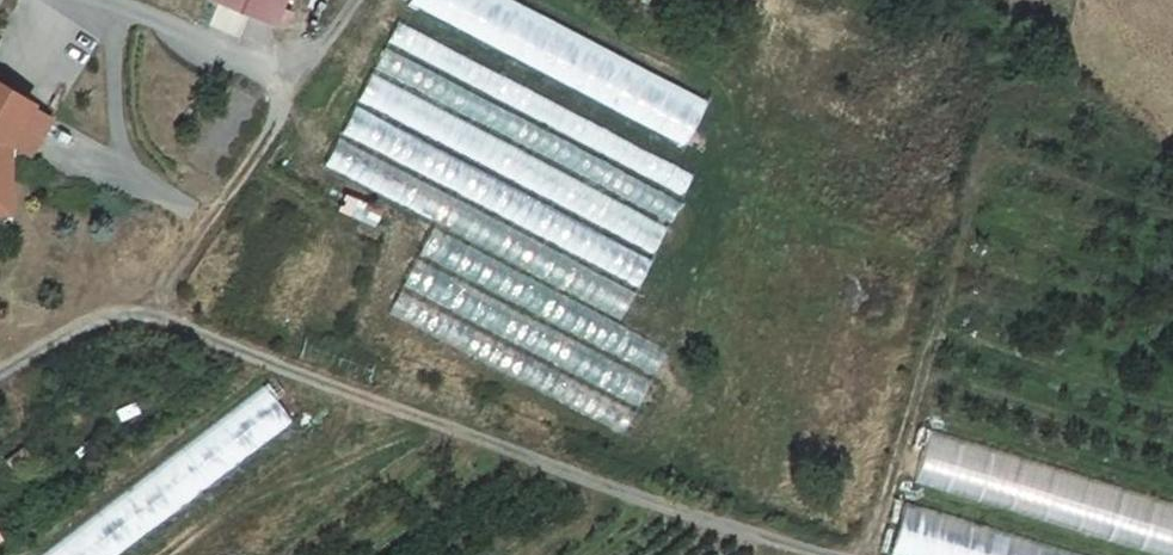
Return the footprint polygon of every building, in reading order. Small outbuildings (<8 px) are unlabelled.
[(277,26),(287,0),(214,0),(277,26)] [(691,139),(712,92),(510,0),(410,0),(406,9),(691,139)] [(6,208),(7,152),(9,149),(31,113),(0,94),(0,208),(6,208)] [(49,124),(31,113),(9,149),(26,160),(49,124)] [(626,166),(662,183),(671,164),(635,147),(626,166)] [(22,554),(105,554),(298,428),(272,389),(22,554)] [(989,500),(1001,453),(932,435),(920,483),(989,500)] [(1062,499),(1067,501),(1059,529),(1156,554),(1172,554),(1172,505),(1069,476),(1062,499)] [(893,554),(999,554),(1005,533),(906,506),(893,554)]
